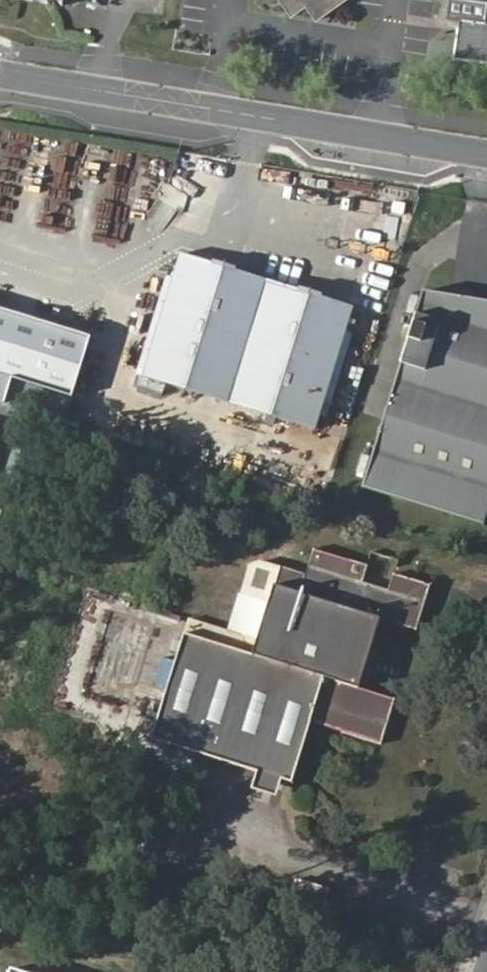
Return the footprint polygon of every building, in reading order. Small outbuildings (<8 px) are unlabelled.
[(293,19),(308,9),(318,23),(352,0),(279,0),(293,19)] [(456,60),(486,64),(486,0),(464,0),(456,60)] [(180,258),(143,382),(314,432),(352,308),(180,258)] [(364,491),(485,529),(486,522),(486,312),(425,293),(364,491)] [(0,309),(0,402),(6,404),(3,412),(61,430),(90,337),(0,309)] [(362,599),(364,589),(369,573),(316,555),(307,582),(262,567),(251,575),(242,604),(255,607),(244,643),(191,627),(186,640),(153,748),(293,793),(312,729),(382,751),(397,705),(357,692),(379,627),(417,639),(432,593),(395,581),(389,597),(386,606),(362,599)] [(389,597),(364,589),(362,599),(386,606),(389,597)] [(290,910),(325,921),(332,896),(298,885),(290,910)]
